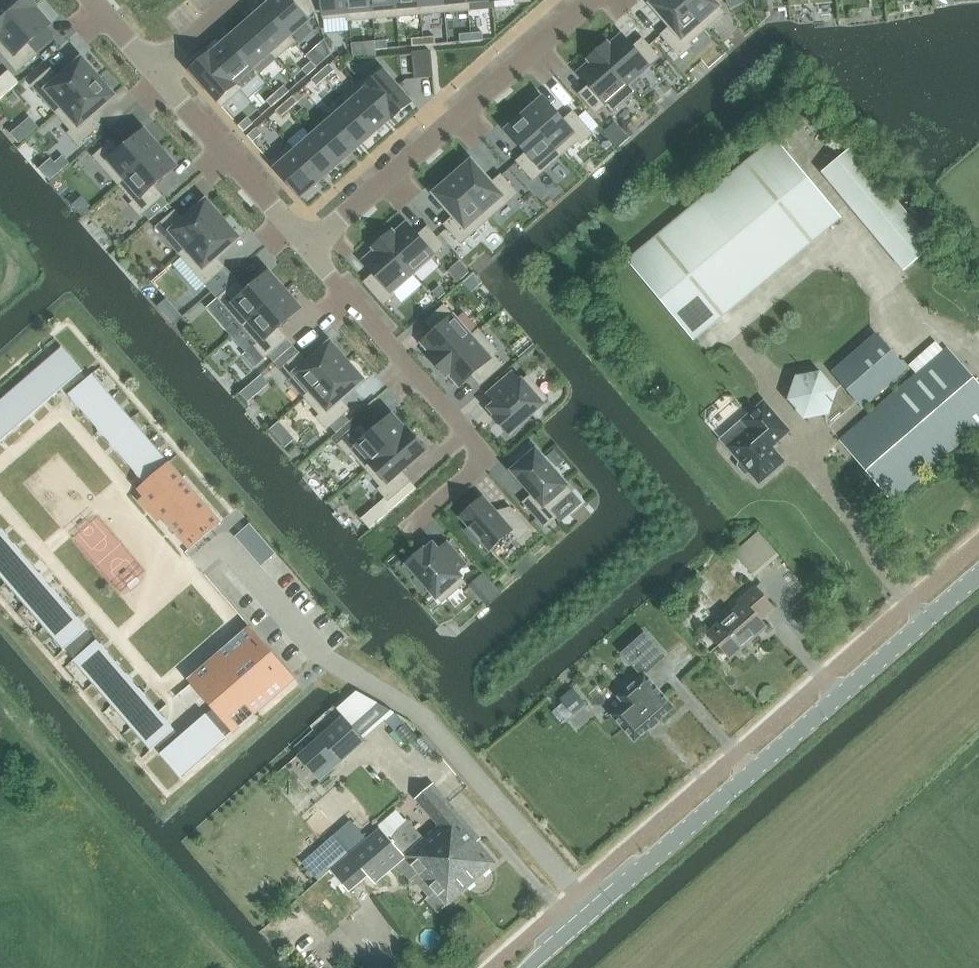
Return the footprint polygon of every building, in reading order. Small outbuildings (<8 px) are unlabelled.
[(35,8),(36,7),(29,0),(6,0),(0,5),(0,39),(35,8)] [(265,7),(291,36),(309,20),(307,19),(315,13),(309,0),(273,0),(265,7)] [(315,13),(324,12),(324,19),(348,17),(347,0),(309,0),(315,13)] [(348,17),(349,21),(375,19),(373,0),(347,0),(348,17)] [(375,19),(398,17),(397,0),(373,0),(375,19)] [(398,17),(417,15),(422,15),(421,0),(397,0),(398,17)] [(422,15),(446,12),(445,0),(421,0),(422,15)] [(446,12),(470,10),(469,2),(469,0),(445,0),(446,12)] [(652,4),(672,26),(661,35),(681,57),(693,47),(690,44),(707,29),(681,0),(657,0),(652,4)] [(707,29),(725,13),(713,0),(681,0),(707,29)] [(265,7),(246,24),(271,53),(276,59),(296,42),(291,36),(265,7)] [(0,39),(0,51),(18,71),(56,38),(47,28),(50,25),(35,8),(0,39)] [(246,24),(229,39),(254,68),(271,53),(246,24)] [(472,41),(484,40),(483,32),(471,33),(472,41)] [(460,42),(472,41),(471,33),(460,34),(460,42)] [(608,44),(599,51),(630,85),(650,67),(660,58),(643,39),(633,48),(621,35),(609,46),(608,44)] [(424,45),(436,44),(435,36),(424,37),(424,45)] [(413,46),(424,45),(424,37),(412,38),(413,46)] [(229,39),(211,55),(242,89),(257,76),(260,74),(254,68),(229,39)] [(326,41),(308,56),(312,62),(317,67),(331,55),(326,41)] [(376,50),(388,49),(387,41),(376,42),(376,50)] [(365,51),(376,50),(376,42),(364,43),(365,51)] [(431,51),(413,53),(416,79),(433,77),(431,51)] [(591,63),(579,73),(590,86),(580,95),(596,113),(607,104),(613,111),(635,92),(630,85),(599,51),(589,61),(591,63)] [(210,54),(191,71),(222,107),(242,89),(211,55),(210,54)] [(51,69),(32,86),(57,114),(98,78),(82,60),(60,79),(51,69)] [(308,76),(317,68),(317,67),(312,62),(303,70),(308,76)] [(321,72),(326,78),(335,71),(330,65),(321,72)] [(381,66),(361,83),(391,118),(392,119),(412,102),(381,66)] [(312,80),(317,86),(326,78),(321,72),(312,80)] [(98,78),(57,114),(72,130),(69,133),(79,145),(101,126),(92,115),(114,96),(98,78)] [(361,83),(343,99),(348,105),(374,134),(391,118),(361,83)] [(276,93),(281,99),(290,92),(284,86),(276,93)] [(267,101),(272,107),(281,99),(276,93),(267,101)] [(285,104),(290,110),(299,102),(294,96),(285,104)] [(544,99),(526,115),(562,156),(579,141),(581,144),(593,134),(591,132),(579,118),(573,112),(563,121),(544,99)] [(276,112),(281,118),(290,110),(285,104),(276,112)] [(348,105),(332,119),(357,148),(374,134),(348,105)] [(587,111),(579,118),(591,132),(599,125),(587,111)] [(526,115),(508,130),(527,152),(517,161),(534,180),(562,156),(526,115)] [(329,116),(309,133),(312,136),(337,165),(357,148),(332,119),(329,116)] [(248,117),(239,126),(244,132),(254,123),(248,117)] [(30,135),(22,126),(12,133),(21,143),(30,135)] [(257,128),(248,136),(253,142),(263,134),(257,128)] [(113,140),(94,156),(120,185),(161,149),(145,132),(122,150),(113,140)] [(628,259),(697,339),(830,224),(841,215),(842,214),(774,134),(628,259)] [(312,136),(295,151),(321,180),(337,165),(312,136)] [(290,145),(271,162),(301,197),(321,180),(295,151),(290,145)] [(852,146),(822,171),(905,268),(935,242),(852,146)] [(161,149),(120,185),(134,202),(131,205),(141,216),(163,197),(155,187),(177,167),(161,149)] [(56,163),(62,171),(71,164),(64,156),(56,163)] [(472,162),(454,178),(490,219),(518,194),(501,175),(491,184),(472,162)] [(454,178),(436,194),(455,216),(445,225),(461,244),(490,219),(454,178)] [(176,211),(157,228),(181,256),(222,220),(206,202),(185,221),(176,211)] [(181,256),(173,264),(197,292),(206,284),(213,291),(232,275),(225,267),(216,257),(238,238),(222,220),(181,256)] [(393,231),(383,240),(413,274),(435,256),(434,255),(444,246),(428,227),(418,236),(406,223),(395,233),(393,231)] [(376,250),(363,260),(375,274),(365,283),(384,304),(395,295),(393,292),(413,274),(383,240),(374,248),(376,250)] [(232,275),(213,291),(219,299),(244,327),(285,291),(269,273),(247,292),(238,282),(232,275)] [(440,286),(433,293),(439,299),(446,293),(440,286)] [(285,291),(244,327),(258,344),(255,346),(265,358),(268,355),(287,339),(279,329),(301,309),(285,291)] [(435,332),(422,344),(432,356),(430,357),(438,366),(472,335),(454,315),(445,305),(426,322),(435,332)] [(181,319),(174,310),(166,316),(174,325),(181,319)] [(472,335),(438,366),(447,376),(449,375),(459,387),(472,375),(481,385),(504,366),(495,356),(499,352),(479,329),(472,335)] [(863,407),(906,370),(874,333),(831,370),(863,407)] [(287,339),(268,355),(274,362),(294,346),(287,339)] [(300,353),(281,369),(305,398),(347,362),(331,344),(309,363),(300,353)] [(300,353),(294,346),(274,362),(281,369),(300,353)] [(63,388),(68,394),(67,395),(144,484),(137,491),(144,498),(137,504),(156,526),(162,520),(189,550),(221,522),(185,481),(182,477),(169,462),(168,463),(91,374),(85,379),(80,374),(83,371),(62,347),(0,401),(0,443),(63,388)] [(840,441),(893,501),(978,427),(978,383),(948,347),(840,441)] [(347,362),(305,398),(321,415),(318,418),(327,429),(331,426),(344,414),(349,409),(341,399),(363,380),(347,362)] [(796,376),(788,399),(804,418),(828,413),(836,390),(820,371),(796,376)] [(512,372),(488,394),(497,404),(491,409),(498,417),(496,419),(509,434),(548,399),(528,376),(521,383),(512,372)] [(738,467),(745,474),(750,473),(759,483),(784,461),(770,446),(775,441),(776,442),(779,440),(778,439),(786,431),(787,432),(789,431),(763,402),(748,416),(755,423),(727,448),(740,462),(738,467)] [(344,414),(331,426),(337,433),(350,421),(344,414)] [(361,425),(339,444),(349,456),(352,453),(366,469),(407,432),(392,415),(370,435),(361,425)] [(355,417),(350,421),(337,433),(333,437),(337,441),(359,422),(355,417)] [(280,422),(270,430),(286,448),(295,440),(280,422)] [(407,432),(366,469),(382,487),(379,490),(389,501),(411,481),(401,470),(425,451),(408,431),(407,432)] [(536,451),(513,471),(533,494),(523,503),(545,528),(557,518),(551,511),(572,492),(536,451)] [(938,468),(943,474),(950,468),(945,462),(938,468)] [(417,489),(411,481),(389,501),(395,508),(417,489)] [(484,497),(461,517),(470,527),(467,530),(479,545),(483,542),(490,550),(511,532),(519,540),(531,530),(511,508),(501,516),(484,497)] [(250,523),(235,537),(262,567),(277,553),(250,523)] [(181,779),(228,738),(226,736),(233,731),(235,733),(296,680),(250,627),(188,680),(214,710),(208,715),(207,714),(182,736),(176,731),(97,640),(96,641),(88,632),(89,631),(0,530),(0,577),(65,652),(67,650),(75,660),(73,661),(152,752),(158,747),(163,753),(161,755),(181,779)] [(759,530),(735,551),(756,576),(780,554),(759,530)] [(423,550),(408,563),(443,602),(466,583),(457,573),(467,564),(448,542),(438,551),(433,546),(425,553),(423,550)] [(710,634),(731,658),(745,645),(744,644),(751,639),(751,640),(766,627),(760,619),(773,607),(756,587),(738,603),(741,606),(710,634)] [(666,656),(656,644),(645,633),(634,643),(632,644),(652,667),(653,668),(666,656)] [(625,705),(612,715),(634,741),(651,727),(652,730),(653,729),(652,727),(658,722),(659,724),(660,723),(659,721),(675,708),(652,683),(644,673),(617,696),(625,705)] [(582,700),(573,689),(561,700),(570,711),(582,700)] [(405,743),(407,744),(416,736),(399,716),(394,713),(386,721),(394,730),(390,733),(401,746),(405,743)] [(365,741),(343,716),(298,756),(316,776),(337,757),(341,762),(365,741)] [(349,853),(332,868),(351,890),(368,875),(375,883),(397,864),(412,882),(414,880),(429,897),(427,899),(439,912),(448,905),(497,863),(454,813),(430,786),(417,798),(441,825),(426,838),(424,839),(409,821),(407,822),(397,831),(391,842),(379,828),(366,838),(349,853)] [(349,853),(343,845),(334,835),(303,862),(318,880),(332,868),(349,853)]
